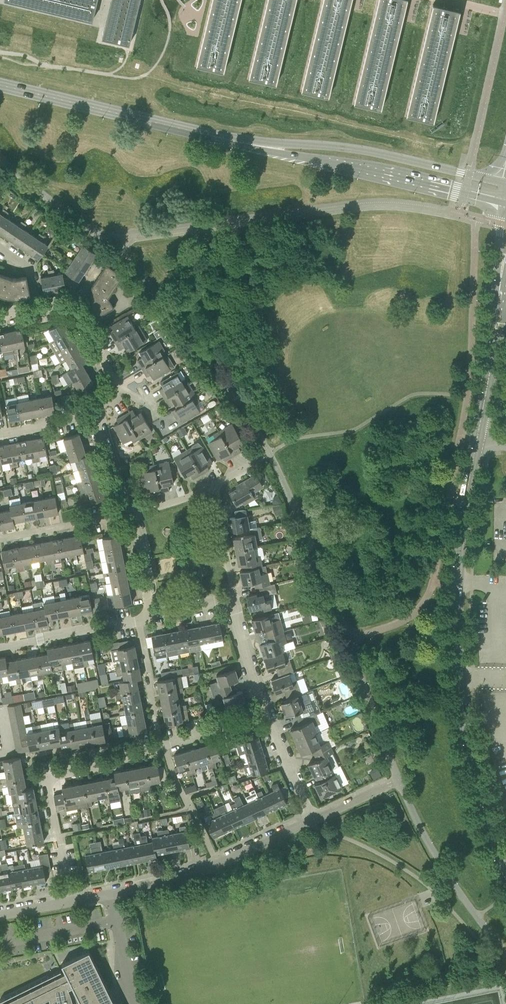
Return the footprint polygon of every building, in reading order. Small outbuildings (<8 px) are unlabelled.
[(3,1),(91,22),(96,0),(3,0),(3,1)] [(102,38),(129,44),(140,0),(111,0),(102,38)] [(196,66),(224,72),(241,0),(212,0),(196,66)] [(249,78),(276,85),(296,0),(267,0),(249,78)] [(301,91),(329,97),(352,0),(323,0),(301,91)] [(354,103),(381,109),(407,0),(378,0),(354,103)] [(433,4),(406,115),(433,122),(460,11),(433,4)] [(3,235),(12,221),(5,217),(9,212),(6,211),(0,220),(0,233),(3,235)] [(3,235),(12,241),(24,222),(22,221),(19,226),(12,221),(3,235)] [(12,241),(21,247),(30,233),(23,229),(26,224),(24,222),(12,241)] [(21,247),(30,253),(42,235),(40,233),(36,238),(30,233),(21,247)] [(30,253),(39,259),(48,245),(41,241),(44,236),(42,235),(30,253)] [(77,254),(91,263),(97,253),(79,241),(77,244),(82,247),(77,254)] [(85,271),(91,263),(77,254),(73,260),(68,257),(67,259),(85,271)] [(75,289),(80,281),(79,280),(85,271),(67,259),(65,262),(70,265),(65,272),(68,274),(67,276),(75,289)] [(100,275),(116,286),(123,276),(107,264),(100,275)] [(66,291),(75,289),(67,276),(64,277),(63,273),(55,275),(54,269),(51,270),(55,291),(66,289),(66,291)] [(44,293),(55,291),(51,270),(48,270),(49,276),(41,278),(44,293)] [(31,296),(27,276),(16,278),(13,278),(3,275),(0,283),(0,295),(6,298),(20,298),(31,296)] [(92,287),(91,308),(96,317),(114,307),(108,298),(116,286),(100,275),(92,287)] [(110,333),(115,341),(140,327),(136,321),(133,324),(128,316),(111,326),(114,331),(110,333)] [(55,340),(70,332),(63,321),(49,329),(55,340)] [(140,327),(115,341),(120,349),(125,346),(128,351),(147,340),(140,327)] [(17,347),(25,346),(22,329),(11,331),(15,354),(19,353),(17,347)] [(15,354),(11,331),(0,333),(0,336),(3,350),(10,349),(11,354),(15,354)] [(61,350),(75,341),(70,332),(55,340),(61,350)] [(66,359),(81,351),(75,341),(61,350),(66,359)] [(137,360),(142,368),(167,354),(159,341),(140,352),(143,357),(137,360)] [(68,372),(82,364),(87,361),(81,351),(66,359),(72,368),(68,371),(68,372)] [(167,354),(142,368),(147,376),(151,374),(153,379),(171,369),(166,362),(170,359),(167,354)] [(73,381),(88,373),(82,364),(68,372),(73,381)] [(160,390),(164,398),(189,384),(186,378),(182,380),(177,372),(160,382),(163,387),(160,390)] [(88,373),(73,381),(79,391),(94,383),(88,373)] [(174,403),(177,407),(196,396),(189,384),(164,398),(169,406),(174,403)] [(41,397),(44,413),(55,411),(52,395),(41,397)] [(196,396),(177,407),(172,411),(177,419),(180,417),(183,422),(200,412),(196,404),(200,402),(196,396)] [(33,416),(44,413),(41,397),(29,399),(33,416)] [(21,418),(33,416),(29,399),(18,401),(21,418)] [(10,420),(21,418),(18,401),(6,404),(10,420)] [(124,414),(139,439),(152,431),(141,412),(136,415),(133,410),(124,414)] [(133,442),(139,439),(124,414),(116,419),(119,423),(113,426),(123,443),(131,438),(133,442)] [(219,431),(233,456),(241,451),(238,446),(243,443),(232,423),(219,431)] [(225,460),(233,456),(219,431),(213,434),(216,438),(208,443),(218,460),(223,457),(225,460)] [(67,449),(83,444),(79,433),(64,438),(67,449)] [(39,455),(47,454),(44,437),(32,439),(37,462),(40,461),(39,455)] [(33,462),(37,462),(32,439),(21,442),(24,458),(31,457),(33,462)] [(17,460),(24,458),(21,442),(10,444),(14,466),(18,465),(17,460)] [(14,466),(10,444),(0,446),(0,453),(2,463),(9,461),(10,467),(14,466)] [(71,460),(86,455),(83,444),(67,449),(71,460)] [(187,450),(201,474),(209,469),(207,466),(212,463),(202,446),(195,450),(192,447),(187,450)] [(193,479),(201,474),(187,450),(174,457),(185,476),(190,474),(193,479)] [(79,470),(95,465),(91,453),(86,455),(71,460),(71,461),(76,459),(79,470)] [(154,465),(161,492),(170,490),(168,484),(174,483),(169,461),(154,465)] [(82,480),(98,475),(95,465),(79,470),(82,480)] [(151,495),(161,492),(154,465),(148,466),(149,470),(140,472),(144,492),(150,490),(151,495)] [(86,490),(101,485),(98,475),(82,480),(86,490)] [(243,501),(245,503),(255,497),(252,492),(262,486),(256,476),(250,479),(249,479),(242,483),(244,485),(230,493),(234,499),(235,499),(238,504),(243,501)] [(101,485),(86,490),(90,502),(105,497),(101,485)] [(44,498),(47,515),(59,512),(55,496),(44,498)] [(36,517),(47,515),(44,498),(33,500),(36,517)] [(25,519),(36,517),(33,500),(21,503),(25,519)] [(14,521),(25,519),(21,503),(11,505),(14,521)] [(15,526),(14,521),(11,505),(10,505),(11,510),(0,512),(3,528),(15,526)] [(242,530),(250,528),(246,509),(235,511),(236,517),(230,518),(232,531),(242,530)] [(236,551),(254,548),(257,547),(256,539),(263,538),(260,527),(250,528),(242,530),(243,535),(233,537),(236,551)] [(105,549),(121,546),(119,534),(103,537),(105,549)] [(76,553),(84,552),(81,535),(69,537),(73,560),(77,559),(76,553)] [(70,560),(73,560),(69,537),(58,540),(61,556),(69,555),(70,560)] [(54,558),(61,556),(58,540),(47,542),(51,564),(55,563),(54,558)] [(47,565),(51,564),(47,542),(36,544),(39,561),(46,559),(47,565)] [(31,562),(39,561),(36,544),(24,546),(29,568),(33,568),(31,562)] [(25,569),(29,568),(24,546),(13,549),(16,565),(24,564),(25,569)] [(107,560),(123,557),(121,546),(105,549),(107,560)] [(243,570),(258,566),(262,566),(260,555),(255,556),(254,548),(236,551),(239,565),(242,564),(243,570)] [(9,566),(16,565),(13,549),(2,551),(6,573),(10,572),(9,566)] [(109,572),(125,568),(123,557),(107,560),(109,572)] [(261,586),(270,584),(267,572),(260,574),(258,566),(243,570),(240,571),(243,584),(254,582),(256,587),(261,586)] [(112,583),(128,580),(125,568),(109,572),(112,583)] [(114,594),(130,591),(128,580),(112,583),(114,594)] [(270,584),(261,586),(262,592),(248,595),(250,601),(248,602),(250,610),(263,606),(264,610),(272,608),(269,599),(272,598),(271,594),(277,593),(274,583),(270,584)] [(130,591),(114,594),(116,605),(132,602),(130,591)] [(78,596),(81,612),(92,610),(89,594),(78,596)] [(69,615),(81,612),(78,596),(66,598),(69,615)] [(59,617),(69,615),(66,598),(55,600),(59,617)] [(48,619),(59,617),(55,600),(44,603),(48,619)] [(49,624),(48,619),(44,603),(43,603),(44,608),(34,610),(38,626),(49,624)] [(26,628),(38,626),(34,610),(23,612),(26,628)] [(14,631),(26,628),(23,612),(11,615),(14,631)] [(270,635),(283,631),(280,618),(272,621),(270,614),(252,619),(255,631),(268,628),(270,635)] [(4,633),(14,631),(11,615),(0,617),(4,633)] [(208,625),(211,641),(223,639),(220,622),(208,625)] [(200,644),(211,641),(208,625),(197,627),(200,644)] [(188,646),(200,644),(197,627),(185,629),(188,646)] [(177,648),(188,646),(185,629),(174,631),(177,648)] [(167,650),(177,648),(174,631),(163,633),(167,650)] [(264,658),(282,651),(284,651),(282,644),(287,642),(283,631),(270,635),(269,635),(270,641),(260,644),(264,658)] [(168,656),(167,650),(163,633),(152,636),(156,658),(168,656)] [(87,658),(94,657),(90,640),(80,642),(84,665),(88,664),(87,658)] [(80,666),(84,665),(80,642),(69,644),(72,661),(79,660),(80,666)] [(66,663),(72,661),(69,644),(58,646),(63,669),(67,668),(66,663)] [(120,660),(137,657),(135,645),(112,650),(113,654),(118,653),(120,660)] [(59,670),(63,669),(58,646),(48,648),(52,665),(58,664),(59,670)] [(53,670),(52,665),(48,648),(47,649),(48,653),(38,655),(42,678),(47,677),(45,672),(53,670)] [(281,676),(290,673),(294,672),(289,658),(285,660),(282,651),(264,658),(265,659),(263,659),(265,664),(266,664),(268,670),(278,666),(281,676)] [(39,679),(42,678),(38,655),(27,657),(31,674),(37,673),(39,679)] [(7,661),(6,657),(0,658),(0,682),(3,681),(2,675),(8,674),(9,679),(10,679),(7,661)] [(24,676),(31,674),(27,657),(16,659),(21,682),(25,682),(24,676)] [(116,672),(139,667),(137,657),(120,660),(121,666),(115,667),(116,672)] [(17,683),(21,682),(16,659),(7,661),(10,679),(16,677),(17,683)] [(104,663),(98,664),(100,675),(106,673),(104,663)] [(120,683),(137,679),(141,678),(139,667),(116,672),(117,675),(123,674),(124,680),(119,681),(120,683)] [(218,692),(231,688),(229,683),(238,680),(235,669),(216,675),(218,681),(215,682),(218,692)] [(287,699),(298,694),(302,693),(297,680),(292,681),(290,673),(281,676),(271,679),(272,681),(271,682),(272,687),(274,686),(276,692),(286,688),(289,697),(287,698),(287,699)] [(159,692),(183,687),(182,683),(176,684),(175,677),(157,681),(159,692)] [(99,678),(78,680),(79,689),(100,687),(99,678)] [(116,693),(139,689),(137,679),(120,683),(121,688),(115,689),(116,693)] [(161,702),(179,698),(177,693),(183,692),(183,687),(159,692),(161,702)] [(225,702),(226,707),(245,701),(242,691),(232,694),(231,688),(218,692),(222,703),(225,702)] [(124,703),(141,700),(139,689),(116,693),(117,697),(122,696),(124,703)] [(12,696),(13,702),(24,700),(23,694),(12,696)] [(301,719),(311,715),(307,705),(302,707),(298,694),(287,699),(287,700),(281,703),(286,716),(295,712),(298,720),(301,719)] [(54,697),(55,704),(65,702),(64,695),(54,697)] [(12,696),(1,698),(3,704),(13,702),(12,696)] [(56,711),(55,704),(54,697),(42,699),(44,707),(48,706),(49,713),(56,711)] [(164,713),(187,709),(186,704),(180,706),(179,698),(161,702),(164,713)] [(44,707),(42,699),(32,701),(33,709),(44,707)] [(120,715),(143,711),(141,700),(124,703),(125,710),(119,711),(120,715)] [(9,712),(22,709),(21,703),(7,706),(9,712)] [(10,718),(23,715),(22,709),(9,712),(10,718)] [(166,724),(183,721),(182,714),(188,713),(187,709),(164,713),(166,724)] [(128,723),(145,720),(143,711),(120,715),(121,719),(127,717),(128,723)] [(297,740),(321,730),(329,727),(322,711),(311,715),(301,719),(303,724),(291,729),(293,736),(295,735),(297,740)] [(11,723),(24,721),(23,715),(10,718),(11,723)] [(91,719),(95,742),(106,740),(102,723),(96,724),(94,718),(91,719)] [(84,744),(95,742),(91,719),(86,720),(88,726),(81,727),(84,744)] [(129,731),(123,732),(124,736),(147,732),(145,720),(128,723),(129,731)] [(12,729),(26,727),(24,721),(11,723),(12,729)] [(51,746),(61,744),(57,721),(53,722),(55,727),(48,728),(51,746)] [(62,748),(74,746),(69,723),(65,724),(66,730),(60,731),(58,721),(57,721),(61,744),(62,748)] [(74,746),(84,744),(81,727),(74,728),(73,723),(69,723),(74,746)] [(40,748),(51,746),(48,728),(41,730),(40,724),(36,725),(40,748)] [(30,750),(40,748),(36,725),(32,726),(33,731),(27,733),(28,738),(29,744),(30,750)] [(14,735),(27,732),(26,727),(12,729),(14,735)] [(316,753),(331,746),(328,740),(326,741),(321,730),(297,740),(296,741),(301,754),(314,748),(316,753)] [(15,741),(28,738),(27,733),(27,732),(14,735),(15,741)] [(246,752),(262,747),(258,736),(249,739),(248,736),(235,739),(240,754),(246,752)] [(16,746),(29,744),(28,738),(15,741),(16,746)] [(215,760),(221,758),(216,741),(206,745),(213,768),(217,766),(215,760)] [(17,752),(30,750),(29,744),(16,746),(17,752)] [(209,769),(213,768),(206,745),(196,748),(201,765),(207,763),(209,769)] [(315,777),(333,768),(327,755),(334,752),(331,746),(316,753),(314,754),(317,759),(309,763),(315,777)] [(249,764),(265,758),(262,747),(246,752),(249,764)] [(194,767),(201,765),(196,748),(185,751),(191,774),(196,772),(194,767)] [(187,775),(191,774),(185,751),(174,755),(179,771),(186,769),(187,775)] [(22,769),(20,757),(0,761),(0,765),(4,765),(5,772),(22,769)] [(265,758),(249,764),(252,775),(269,770),(265,758)] [(155,788),(154,782),(161,780),(157,763),(146,766),(151,789),(155,788)] [(147,789),(151,789),(146,766),(136,768),(139,785),(146,783),(147,789)] [(133,786),(139,785),(136,768),(125,770),(129,793),(134,792),(133,786)] [(333,768),(315,777),(318,782),(314,784),(321,797),(327,794),(329,795),(330,795),(333,794),(332,793),(342,788),(336,774),(335,774),(333,768)] [(1,783),(24,779),(22,769),(5,772),(6,777),(1,779),(1,783)] [(125,794),(129,793),(125,770),(114,772),(115,777),(116,783),(117,783),(119,789),(124,788),(125,794)] [(105,779),(109,802),(114,801),(112,795),(120,794),(119,789),(117,783),(116,783),(115,777),(105,779)] [(34,788),(33,787),(26,788),(24,779),(1,783),(2,787),(8,786),(9,793),(17,791),(34,788)] [(105,802),(109,802),(105,779),(94,781),(97,798),(104,797),(105,802)] [(91,799),(97,798),(94,781),(83,783),(88,806),(92,805),(91,799)] [(84,807),(88,806),(83,783),(73,785),(76,802),(83,801),(84,807)] [(269,792),(276,808),(287,803),(279,787),(277,783),(272,785),(274,790),(269,792)] [(70,803),(76,802),(73,785),(62,787),(67,810),(71,809),(70,803)] [(13,802),(36,798),(34,788),(17,791),(18,797),(12,798),(13,802)] [(266,813),(276,808),(269,792),(264,795),(262,790),(256,793),(266,813)] [(255,818),(266,813),(256,793),(251,795),(253,799),(248,802),(255,818)] [(21,812),(38,809),(36,798),(13,802),(13,806),(19,805),(21,812)] [(245,823),(255,818),(248,802),(243,804),(241,800),(236,802),(245,823)] [(235,827),(245,823),(236,802),(230,804),(233,809),(227,811),(235,827)] [(17,824),(40,819),(38,809),(21,812),(22,819),(13,821),(14,824),(17,823),(17,824)] [(225,832),(235,827),(227,811),(222,814),(220,809),(215,812),(225,832)] [(214,837),(225,832),(215,812),(210,814),(212,819),(207,822),(214,837)] [(25,834),(42,830),(40,819),(17,824),(18,828),(23,827),(25,834)] [(174,833),(178,849),(190,847),(185,825),(179,826),(181,831),(174,833)] [(44,829),(46,839),(52,838),(50,828),(44,829)] [(167,852),(178,849),(174,833),(169,834),(168,829),(163,830),(167,852)] [(20,841),(21,846),(44,841),(42,830),(25,834),(26,840),(20,841)] [(156,854),(167,852),(163,830),(157,831),(158,836),(152,837),(153,841),(156,858),(157,858),(156,854)] [(146,860),(156,858),(153,841),(148,842),(146,837),(141,838),(146,860)] [(134,862),(146,860),(141,838),(135,839),(136,844),(131,845),(134,862)] [(101,869),(112,867),(109,849),(103,851),(101,840),(95,842),(101,869)] [(112,867),(123,865),(118,842),(118,843),(117,840),(113,841),(114,848),(109,849),(112,867)] [(89,871),(101,869),(95,842),(90,842),(92,853),(85,855),(89,871)] [(123,865),(134,862),(131,845),(125,846),(124,842),(118,842),(123,865)] [(34,884),(46,882),(44,871),(51,870),(48,853),(39,854),(40,860),(36,861),(37,866),(31,867),(34,884)] [(23,886),(34,884),(31,867),(25,868),(24,863),(19,864),(23,886)] [(12,888),(23,886),(19,864),(13,865),(14,870),(8,871),(12,888)] [(12,888),(8,871),(3,872),(2,867),(0,868),(0,887),(1,890),(12,888)] [(60,970),(0,1000),(0,1003),(116,1003),(89,950),(62,964),(65,971),(62,972),(61,970),(60,970)]
